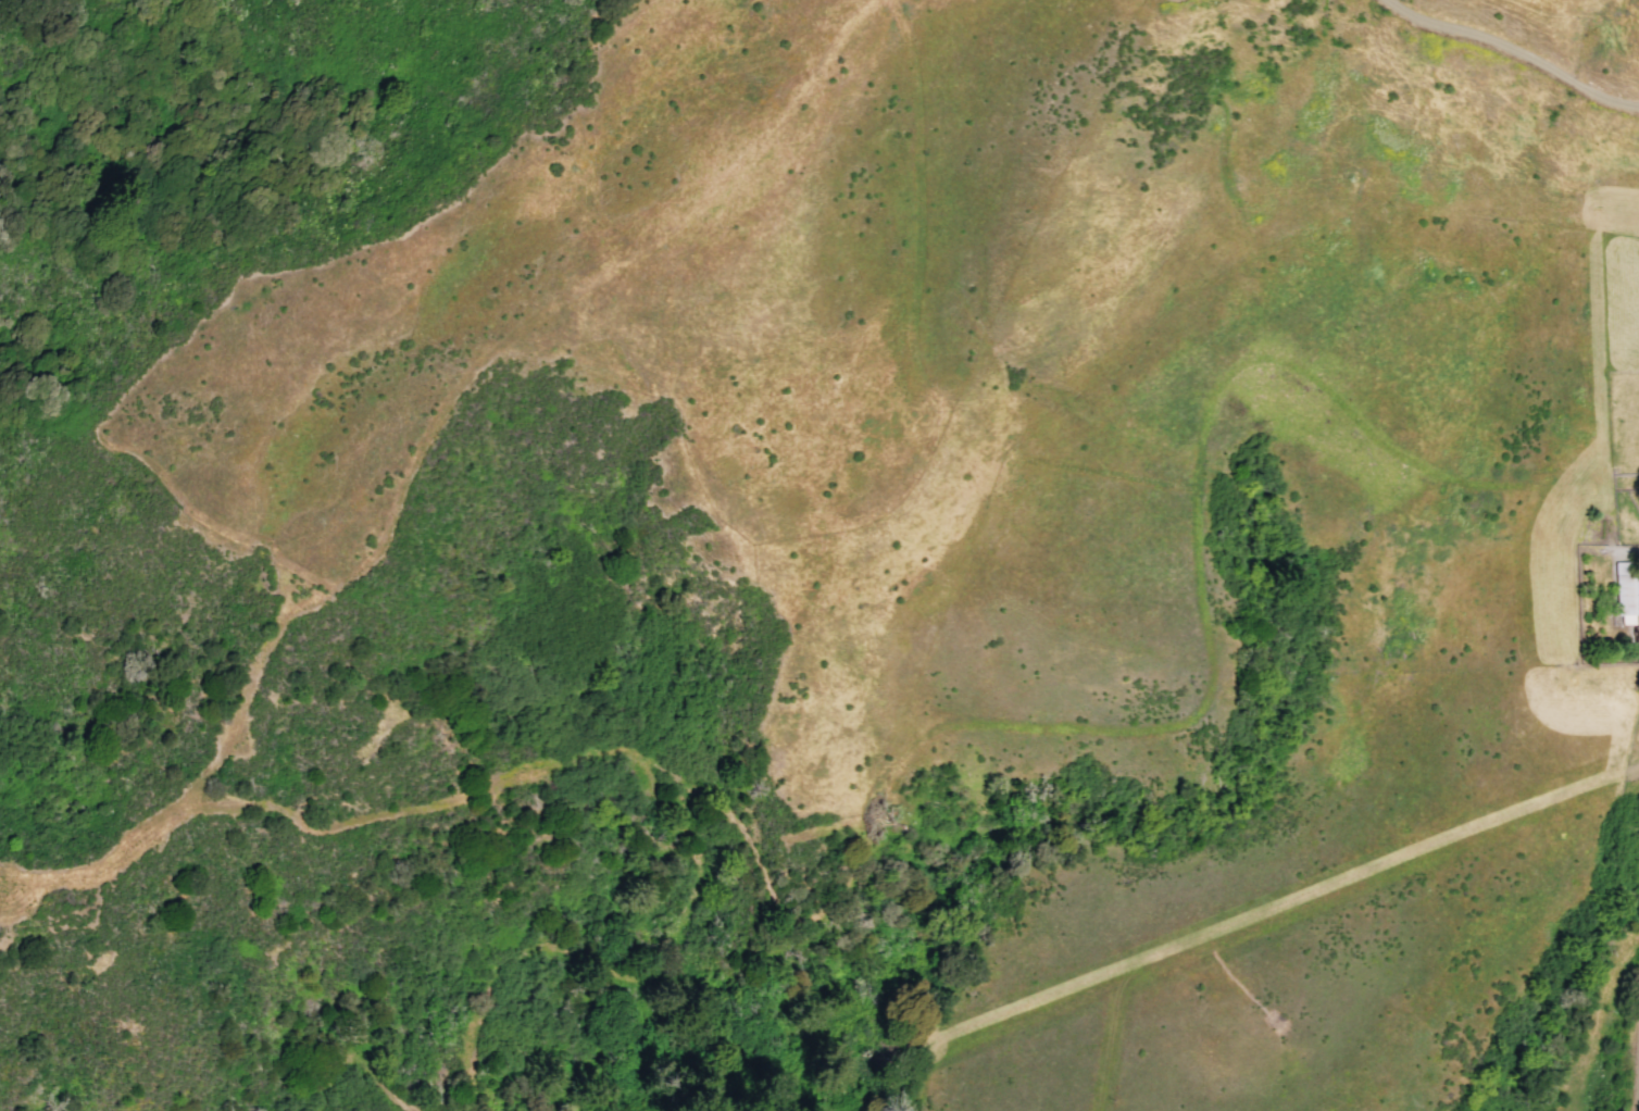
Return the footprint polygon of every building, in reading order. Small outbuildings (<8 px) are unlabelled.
[(1630,574),(1630,562),(1612,563),(1614,616),(1619,616),(1619,625),(1632,625),(1632,615),(1638,615),(1638,574),(1630,574)]
